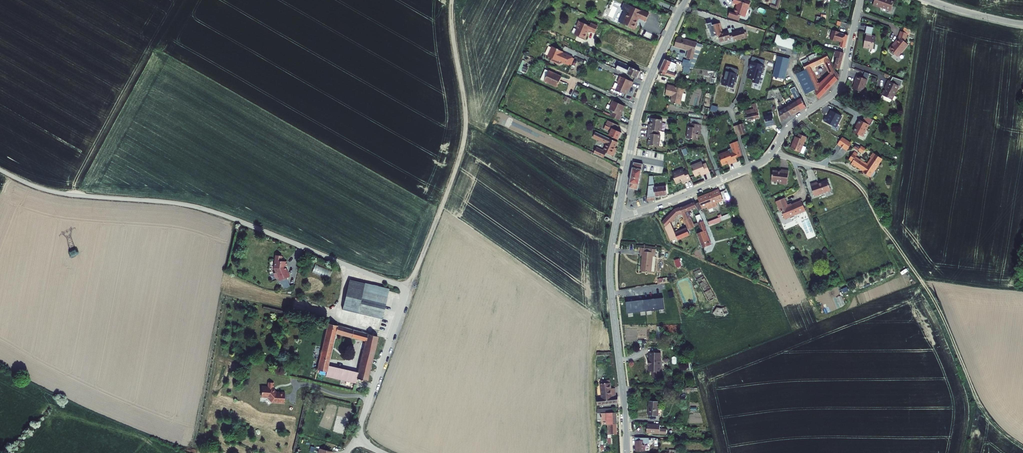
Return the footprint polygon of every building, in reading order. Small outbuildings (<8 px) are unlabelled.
[(753,0),(737,0),(736,3),(741,4),(740,5),(740,6),(740,8),(739,8),(737,13),(746,16),(748,15),(751,8),(752,7),(754,0),(753,0)] [(784,0),(767,0),(767,1),(770,2),(769,2),(774,4),(773,7),(781,10),(782,8),(784,2),(784,0)] [(894,10),(897,1),(895,0),(877,0),(875,5),(882,7),(883,6),(888,8),(889,9),(891,10),(892,9),(894,10)] [(653,14),(627,4),(624,11),(628,12),(623,24),(637,30),(642,19),(650,22),(653,14)] [(593,27),(582,22),(580,27),(581,29),(579,36),(589,40),(591,35),(590,35),(592,31),(598,34),(601,27),(594,24),(593,27)] [(719,38),(721,44),(732,41),(732,42),(735,41),(735,43),(747,39),(746,38),(745,33),(744,31),(733,35),(732,32),(729,32),(729,33),(723,35),(720,25),(713,28),(712,25),(708,27),(709,32),(710,31),(712,38),(714,39),(719,38)] [(870,33),(867,47),(871,48),(872,47),(876,47),(879,35),(875,34),(876,27),(870,26),(868,32),(870,33)] [(837,31),(835,39),(844,42),(843,48),(847,49),(850,36),(846,34),(837,31)] [(780,34),(776,48),(798,54),(802,40),(782,34),(780,34)] [(814,41),(813,43),(823,47),(825,40),(815,37),(814,41)] [(895,51),(903,57),(913,44),(908,41),(903,37),(899,43),(900,44),(895,51)] [(697,68),(706,45),(680,38),(678,47),(692,51),(690,59),(687,58),(686,63),(685,66),(697,68)] [(561,50),(555,47),(550,58),(554,59),(553,61),(562,65),(564,64),(565,62),(569,63),(572,57),(563,53),(564,52),(560,50),(561,50)] [(839,58),(837,68),(842,70),(846,53),(838,51),(836,57),(839,58)] [(815,54),(806,58),(807,60),(801,63),(805,71),(814,90),(819,100),(839,80),(840,76),(836,72),(835,72),(832,65),(826,54),(817,58),(815,54)] [(776,77),(787,78),(790,59),(779,57),(776,77)] [(667,64),(662,73),(669,76),(669,75),(679,78),(679,76),(681,76),(682,74),(671,70),(672,67),(678,69),(679,65),(668,60),(667,64)] [(753,62),(751,68),(754,69),(753,72),(752,72),(750,79),(756,80),(756,83),(761,85),(764,73),(766,74),(767,69),(765,69),(766,65),(753,62)] [(630,74),(640,78),(643,72),(633,67),(631,70),(625,67),(623,67),(621,70),(623,71),(630,74)] [(561,87),(565,77),(547,69),(543,79),(561,87)] [(734,70),(728,69),(727,73),(726,79),(727,79),(726,82),(725,82),(724,87),(736,90),(737,84),(738,76),(739,76),(741,71),(734,70)] [(806,94),(814,90),(805,71),(796,75),(806,94)] [(858,89),(868,92),(872,80),(861,76),(860,79),(861,80),(858,89)] [(638,83),(625,77),(622,84),(623,84),(621,90),(631,95),(634,86),(636,87),(638,83)] [(889,91),(888,90),(886,95),(896,100),(903,86),(905,87),(907,81),(897,77),(895,82),(893,81),(890,88),(891,88),(889,91)] [(676,95),(675,102),(684,104),(686,92),(687,92),(688,88),(671,85),(669,94),(676,95)] [(799,99),(799,101),(804,111),(809,108),(804,98),(799,87),(794,90),(799,99)] [(616,112),(614,117),(623,120),(625,115),(624,115),(628,105),(617,100),(612,110),(616,112)] [(790,106),(795,116),(804,111),(799,101),(790,106)] [(745,110),(747,122),(762,119),(759,105),(755,106),(756,109),(757,109),(757,110),(752,111),(751,109),(745,110)] [(790,119),(795,116),(790,106),(785,108),(790,119)] [(783,122),(790,119),(785,108),(781,110),(783,122)] [(831,109),(824,121),(837,127),(844,115),(831,109)] [(854,132),(865,136),(872,118),(865,115),(862,121),(859,119),(854,132)] [(769,128),(777,126),(775,117),(767,119),(769,128)] [(651,126),(651,130),(661,132),(664,132),(665,120),(654,119),(653,126),(651,126)] [(611,121),(609,126),(620,131),(622,126),(611,121)] [(740,124),(741,130),(748,129),(747,123),(746,122),(740,124)] [(603,123),(601,127),(614,133),(613,136),(621,140),(625,133),(620,131),(609,126),(603,123)] [(704,126),(694,125),(694,129),(691,128),(690,140),(701,141),(701,134),(703,134),(704,126)] [(661,132),(651,130),(650,138),(651,138),(650,146),(661,147),(663,136),(660,135),(661,132)] [(599,148),(597,154),(607,159),(609,153),(616,156),(618,152),(617,152),(618,149),(617,149),(620,142),(599,132),(596,138),(609,144),(606,151),(603,149),(603,150),(599,148)] [(801,140),(798,139),(796,150),(805,153),(808,153),(810,146),(807,145),(809,137),(802,135),(801,140)] [(853,149),(856,144),(846,137),(846,138),(843,143),(853,149)] [(855,147),(863,152),(865,148),(857,144),(855,147)] [(867,170),(874,176),(887,158),(878,151),(874,156),(876,158),(872,163),(869,161),(868,163),(859,156),(862,152),(859,150),(854,157),(857,159),(855,162),(859,165),(860,163),(868,169),(867,170)] [(731,152),(720,156),(724,167),(731,164),(732,166),(739,163),(736,154),(732,155),(731,152)] [(634,163),(627,196),(632,197),(633,190),(638,191),(643,164),(634,163)] [(704,163),(693,167),(697,177),(704,175),(705,176),(712,173),(708,164),(705,166),(704,163)] [(780,180),(779,182),(786,184),(790,170),(782,168),(782,170),(774,168),(771,178),(780,180)] [(693,181),(690,171),(686,173),(685,170),(674,174),(678,185),(685,182),(686,183),(693,181)] [(810,183),(814,194),(831,187),(828,178),(817,182),(816,181),(810,183)] [(652,185),(650,196),(650,199),(658,199),(658,196),(660,196),(670,195),(669,185),(657,186),(657,184),(652,185)] [(724,200),(719,189),(698,197),(700,201),(703,208),(708,206),(709,209),(717,206),(716,203),(724,200)] [(783,210),(786,218),(806,208),(802,199),(792,203),(791,204),(791,205),(789,206),(788,203),(786,204),(784,197),(776,200),(780,208),(782,208),(783,210)] [(696,203),(695,201),(680,207),(683,213),(686,220),(692,218),(694,217),(691,209),(698,207),(696,203)] [(662,217),(665,220),(673,212),(669,208),(662,217)] [(678,215),(676,209),(673,212),(665,220),(664,222),(666,227),(671,222),(678,215)] [(729,213),(709,221),(710,225),(731,217),(729,213)] [(695,226),(692,218),(686,220),(689,228),(695,226)] [(676,233),(671,222),(666,227),(672,240),(678,238),(676,233)] [(713,240),(706,223),(701,225),(699,226),(705,243),(713,240)] [(690,235),(688,229),(676,233),(678,238),(679,240),(690,235)] [(641,257),(640,273),(650,273),(652,254),(639,253),(639,257),(641,257)] [(286,266),(287,262),(281,261),(282,256),(276,255),(274,268),(276,272),(274,273),(276,279),(278,278),(279,281),(290,277),(287,269),(286,270),(285,267),(285,266),(286,266)] [(677,267),(683,265),(680,257),(674,259),(677,267)] [(316,264),(313,272),(330,278),(333,270),(316,264)] [(390,290),(350,280),(339,326),(378,336),(390,290)] [(713,313),(713,314),(715,315),(722,316),(724,315),(724,314),(722,308),(717,308),(713,313)] [(329,323),(316,373),(318,373),(326,375),(326,372),(357,379),(367,381),(378,336),(339,326),(337,325),(329,323)] [(659,360),(659,353),(649,353),(649,361),(650,361),(649,366),(648,366),(648,372),(652,372),(652,378),(658,378),(658,372),(660,372),(660,362),(659,360)] [(318,373),(316,373),(316,374),(317,375),(356,384),(357,379),(326,372),(326,375),(318,373)] [(267,397),(270,400),(271,400),(273,403),(276,403),(277,402),(284,402),(285,393),(278,392),(278,393),(277,392),(276,392),(275,392),(273,389),(273,388),(274,388),(274,383),(269,382),(268,387),(267,387),(262,386),(262,396),(263,397),(267,397)] [(602,387),(603,398),(618,397),(617,390),(613,391),(612,382),(603,383),(603,386),(602,387)] [(599,400),(599,406),(620,403),(620,398),(618,399),(618,397),(603,398),(604,399),(599,400)] [(646,415),(656,414),(656,401),(646,401),(646,415)] [(609,414),(609,425),(618,425),(618,414),(617,414),(609,414)] [(645,424),(645,432),(665,433),(665,429),(658,429),(658,425),(645,424)] [(613,436),(618,435),(618,425),(609,425),(610,436),(613,436)]
